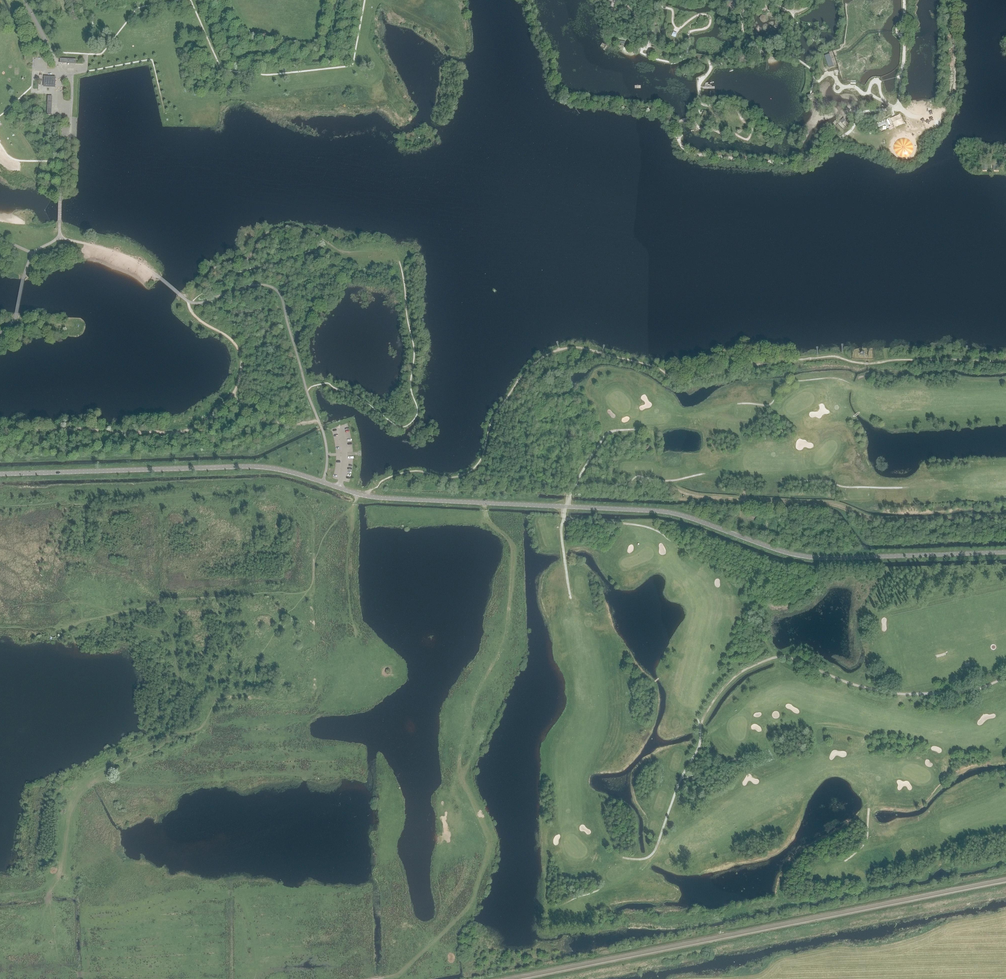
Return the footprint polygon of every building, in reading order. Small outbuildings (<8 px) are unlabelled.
[(830,54),(825,56),(828,67),(829,67),(833,66),(831,58),(830,54)] [(703,114),(701,118),(706,120),(707,118),(710,120),(712,116),(708,114),(709,112),(708,112),(705,110),(703,114)] [(886,120),(877,124),(878,127),(885,124),(887,128),(889,127),(890,127),(890,126),(886,120)] [(894,140),(898,157),(914,154),(910,137),(894,140)]
